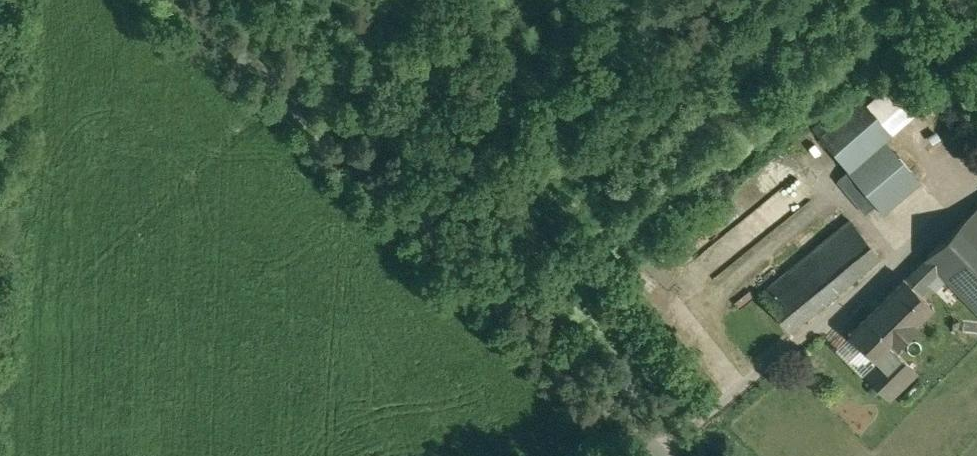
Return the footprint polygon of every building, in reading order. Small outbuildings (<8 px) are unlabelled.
[(899,70),(871,96),(894,123),(924,97),(899,70)] [(815,129),(848,169),(888,136),(898,127),(894,123),(871,96),(864,88),(815,129)] [(888,136),(848,169),(872,197),(882,210),(922,177),(888,136)] [(872,197),(848,169),(838,177),(861,206),(872,197)] [(928,253),(929,254),(940,266),(976,303),(976,205),(928,253)] [(852,217),(761,292),(791,328),(881,253),(852,217)] [(929,254),(907,276),(908,277),(921,291),(930,281),(935,287),(946,276),(938,268),(940,266),(929,254)] [(905,277),(851,329),(851,328),(849,330),(851,331),(877,357),(878,358),(880,357),(893,344),(896,340),(897,341),(916,322),(932,305),(933,305),(934,304),(933,302),(932,303),(921,291),(908,277),(907,276),(906,275),(905,277)] [(917,368),(893,344),(880,357),(878,358),(866,370),(890,395),(917,368)]
